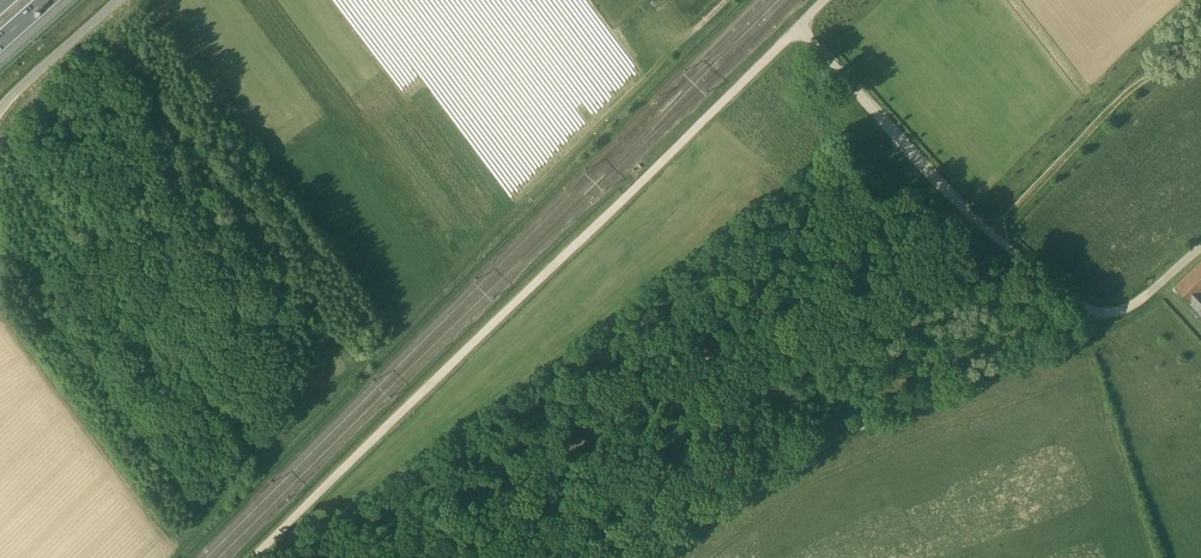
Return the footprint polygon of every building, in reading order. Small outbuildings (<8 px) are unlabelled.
[(1175,286),(1200,314),(1200,262),(1175,286)]
